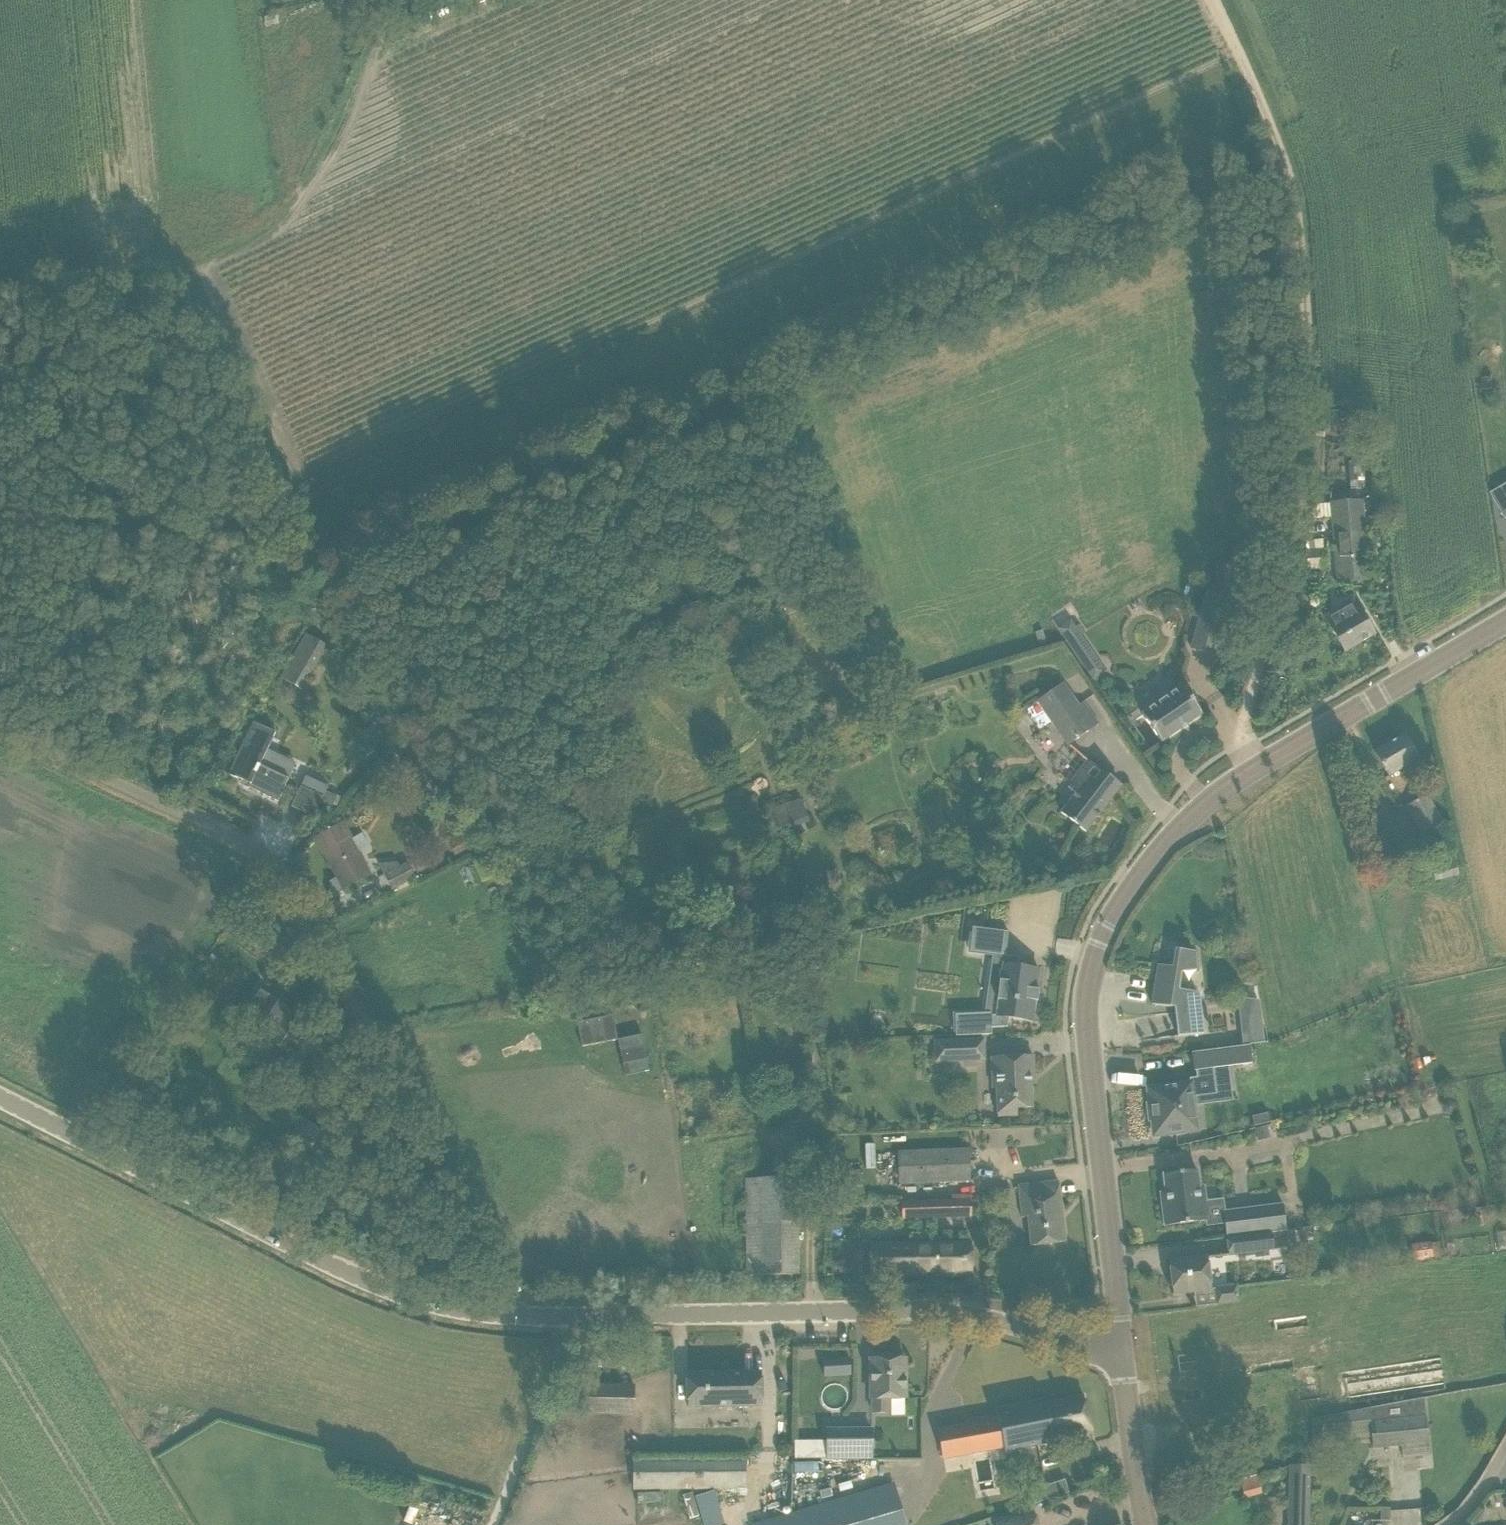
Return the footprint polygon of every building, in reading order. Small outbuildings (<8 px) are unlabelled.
[(1492,494),(1505,518),(1505,485),(1492,494)] [(1337,581),(1369,579),(1362,502),(1330,504),(1337,581)] [(1307,570),(1326,568),(1324,549),(1306,550),(1307,570)] [(1221,635),(1231,600),(1208,593),(1197,628),(1221,635)] [(1344,652),(1373,634),(1353,599),(1323,617),(1344,652)] [(315,653),(320,644),(306,637),(277,689),(297,700),(321,656),(315,653)] [(1074,707),(1079,704),(1063,682),(1039,699),(1054,721),(1050,724),(1066,746),(1090,730),(1074,707)] [(1160,742),(1201,714),(1182,686),(1141,714),(1160,742)] [(222,769),(221,770),(249,784),(248,786),(278,801),(288,779),(267,769),(271,761),(263,758),(265,755),(275,733),(253,723),(243,744),(229,773),(222,769)] [(1416,760),(1417,759),(1403,735),(1374,752),(1388,776),(1402,768),(1410,783),(1425,774),(1416,760)] [(1120,786),(1105,774),(1087,760),(1068,783),(1077,790),(1060,812),(1085,831),(1120,786)] [(332,795),(328,802),(337,806),(340,799),(332,795)] [(780,833),(810,822),(800,798),(770,809),(780,833)] [(350,837),(351,837),(343,822),(314,838),(337,878),(331,881),(337,891),(342,888),(343,889),(370,874),(350,837)] [(462,837),(451,843),(457,854),(469,848),(462,837)] [(391,890),(415,878),(407,862),(399,866),(398,862),(378,864),(391,890)] [(839,881),(827,883),(829,893),(841,891),(839,881)] [(971,1014),(955,1015),(955,1032),(955,1036),(991,1034),(991,1028),(1007,1027),(1008,1018),(1032,1021),(1035,1001),(1037,1001),(1037,1000),(1035,999),(1036,991),(1038,992),(1039,990),(1036,989),(1039,970),(1018,967),(1019,958),(1005,956),(1008,932),(972,927),(969,951),(985,953),(997,955),(1001,966),(1003,966),(1001,981),(999,980),(996,1000),(998,1001),(997,1015),(990,1015),(990,1013),(984,1013),(971,1014)] [(1196,971),(1194,952),(1174,949),(1172,967),(1158,965),(1151,1004),(1174,1008),(1177,1036),(1202,1034),(1202,1032),(1197,993),(1178,990),(1181,972),(1196,971)] [(282,1043),(300,1014),(260,989),(242,1018),(282,1043)] [(1261,1014),(1240,1016),(1242,1030),(1263,1028),(1261,1014)] [(934,1063),(985,1061),(984,1037),(934,1039),(934,1063)] [(1147,1088),(1149,1103),(1148,1103),(1148,1108),(1148,1109),(1150,1109),(1151,1116),(1149,1116),(1149,1117),(1150,1121),(1151,1121),(1153,1136),(1188,1131),(1197,1130),(1192,1096),(1215,1093),(1212,1068),(1252,1062),(1249,1045),(1191,1052),(1194,1071),(1195,1071),(1196,1077),(1189,1078),(1189,1083),(1182,1084),(1147,1088)] [(1030,1084),(1034,1084),(1032,1056),(991,1058),(992,1090),(995,1089),(996,1116),(1016,1115),(1016,1108),(1031,1107),(1030,1084)] [(1267,1111),(1251,1115),(1254,1125),(1269,1121),(1267,1111)] [(1266,1125),(1255,1128),(1258,1139),(1269,1136),(1266,1125)] [(899,1183),(969,1180),(968,1149),(898,1152),(899,1183)] [(1161,1202),(1164,1226),(1208,1220),(1205,1201),(1200,1202),(1196,1170),(1163,1174),(1166,1202),(1161,1202)] [(797,1274),(797,1254),(796,1178),(747,1179),(747,1275),(797,1274)] [(1031,1246),(1065,1242),(1058,1181),(1016,1186),(1020,1217),(1027,1216),(1031,1246)] [(902,1218),(971,1216),(970,1195),(950,1195),(951,1200),(901,1202),(902,1218)] [(1226,1237),(1271,1233),(1284,1231),(1286,1231),(1283,1204),(1223,1211),(1226,1237)] [(1284,1231),(1271,1233),(1273,1248),(1286,1246),(1284,1231)] [(937,1242),(937,1232),(917,1232),(917,1242),(870,1243),(870,1278),(971,1277),(971,1242),(937,1242)] [(1271,1233),(1226,1237),(1229,1255),(1273,1249),(1273,1248),(1271,1233)] [(1430,1242),(1415,1244),(1417,1259),(1432,1257),(1430,1242)] [(1211,1290),(1211,1287),(1207,1256),(1169,1261),(1173,1294),(1193,1292),(1211,1290)] [(1345,1369),(1350,1404),(1451,1389),(1446,1354),(1345,1369)] [(888,1398),(905,1398),(905,1358),(870,1358),(871,1399),(872,1399),(872,1413),(888,1412),(888,1398)] [(823,1376),(850,1374),(849,1359),(822,1360),(823,1376)] [(688,1406),(761,1405),(760,1373),(687,1374),(688,1406)] [(633,1414),(634,1386),(582,1384),(582,1412),(633,1414)] [(1046,1399),(1032,1402),(1040,1444),(1091,1434),(1083,1395),(1047,1401),(1046,1399)] [(1428,1445),(1425,1416),(1423,1398),(1312,1418),(1312,1456),(1322,1456),(1322,1453),(1329,1453),(1327,1425),(1369,1417),(1370,1420),(1365,1422),(1367,1449),(1428,1445)] [(990,1416),(965,1420),(971,1453),(999,1448),(999,1449),(1003,1448),(1004,1452),(1040,1444),(1032,1402),(996,1409),(997,1416),(990,1418),(990,1416)] [(827,1458),(871,1458),(871,1430),(827,1430),(827,1441),(827,1458)] [(827,1441),(794,1441),(795,1459),(827,1458),(827,1441)] [(634,1489),(745,1488),(745,1457),(634,1458),(634,1489)] [(1309,1465),(1290,1465),(1288,1524),(1308,1524),(1309,1465)] [(898,1503),(892,1484),(790,1514),(793,1524),(904,1524),(898,1503)] [(1054,1484),(1038,1489),(1042,1501),(1058,1495),(1054,1484)] [(1033,1509),(994,1519),(996,1524),(1037,1524),(1033,1509)] [(790,1514),(753,1524),(793,1524),(790,1514)]
